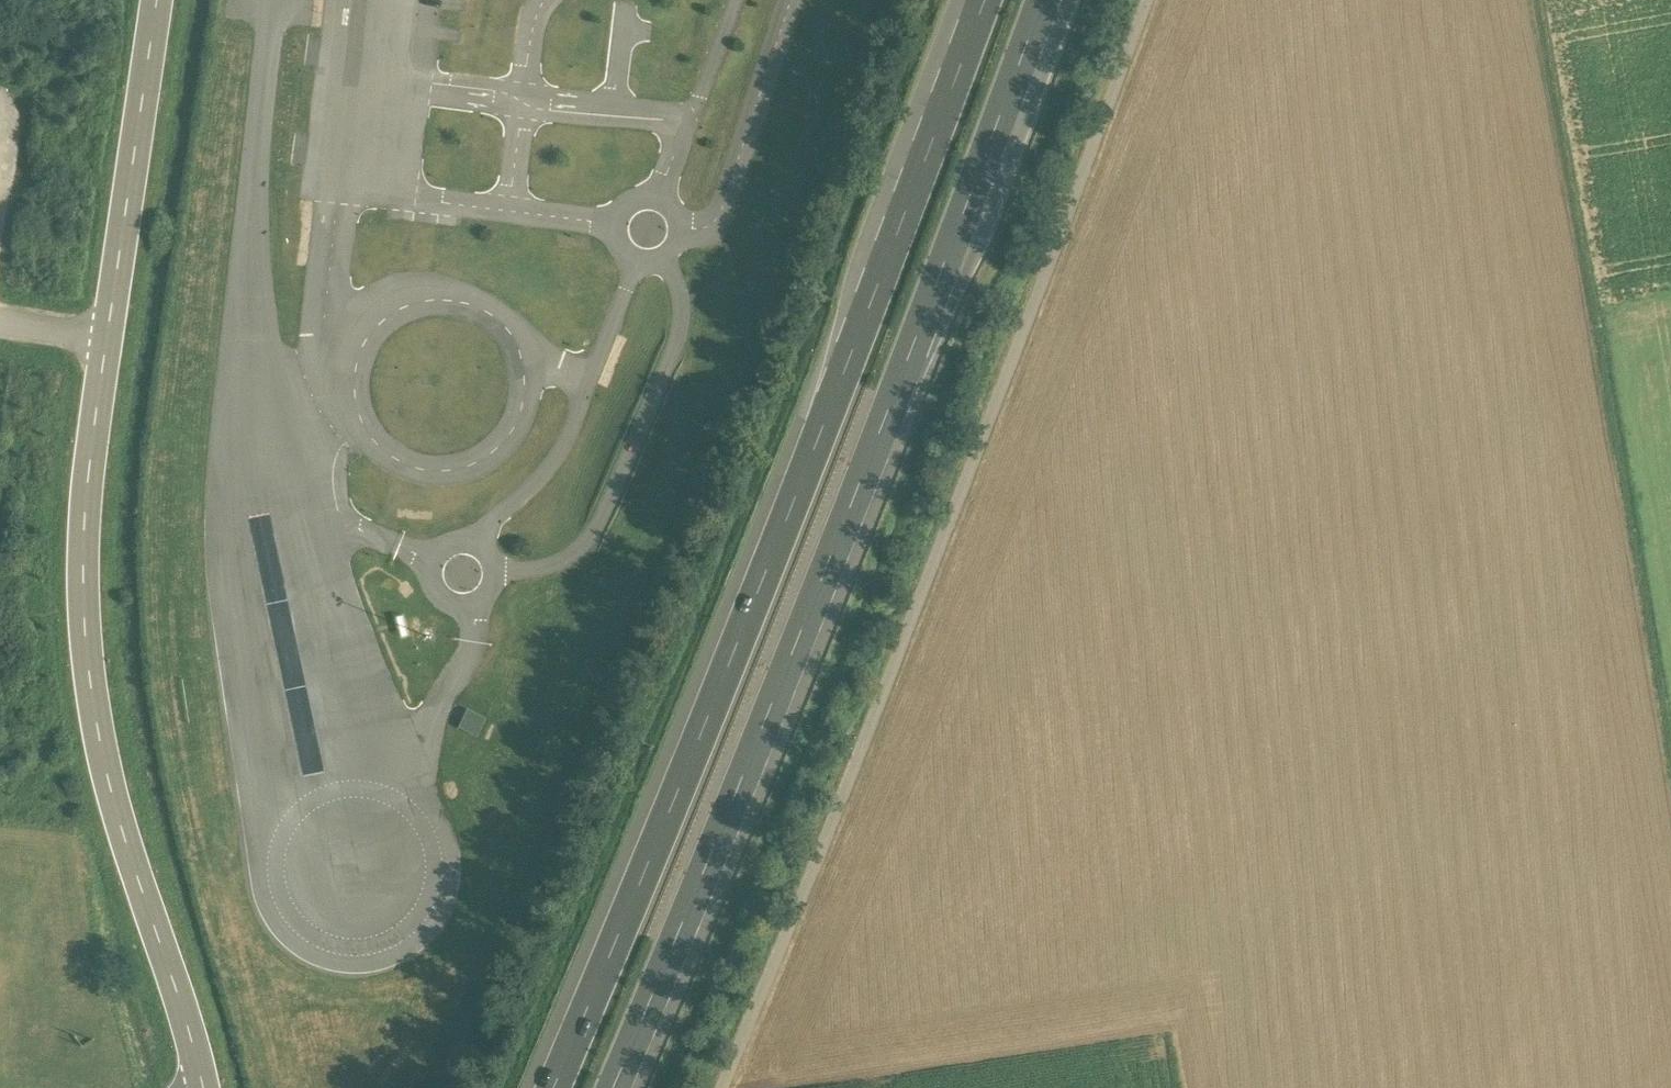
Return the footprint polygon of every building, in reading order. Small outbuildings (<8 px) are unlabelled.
[(485,720),(466,712),(458,730),(476,739),(485,720)]
